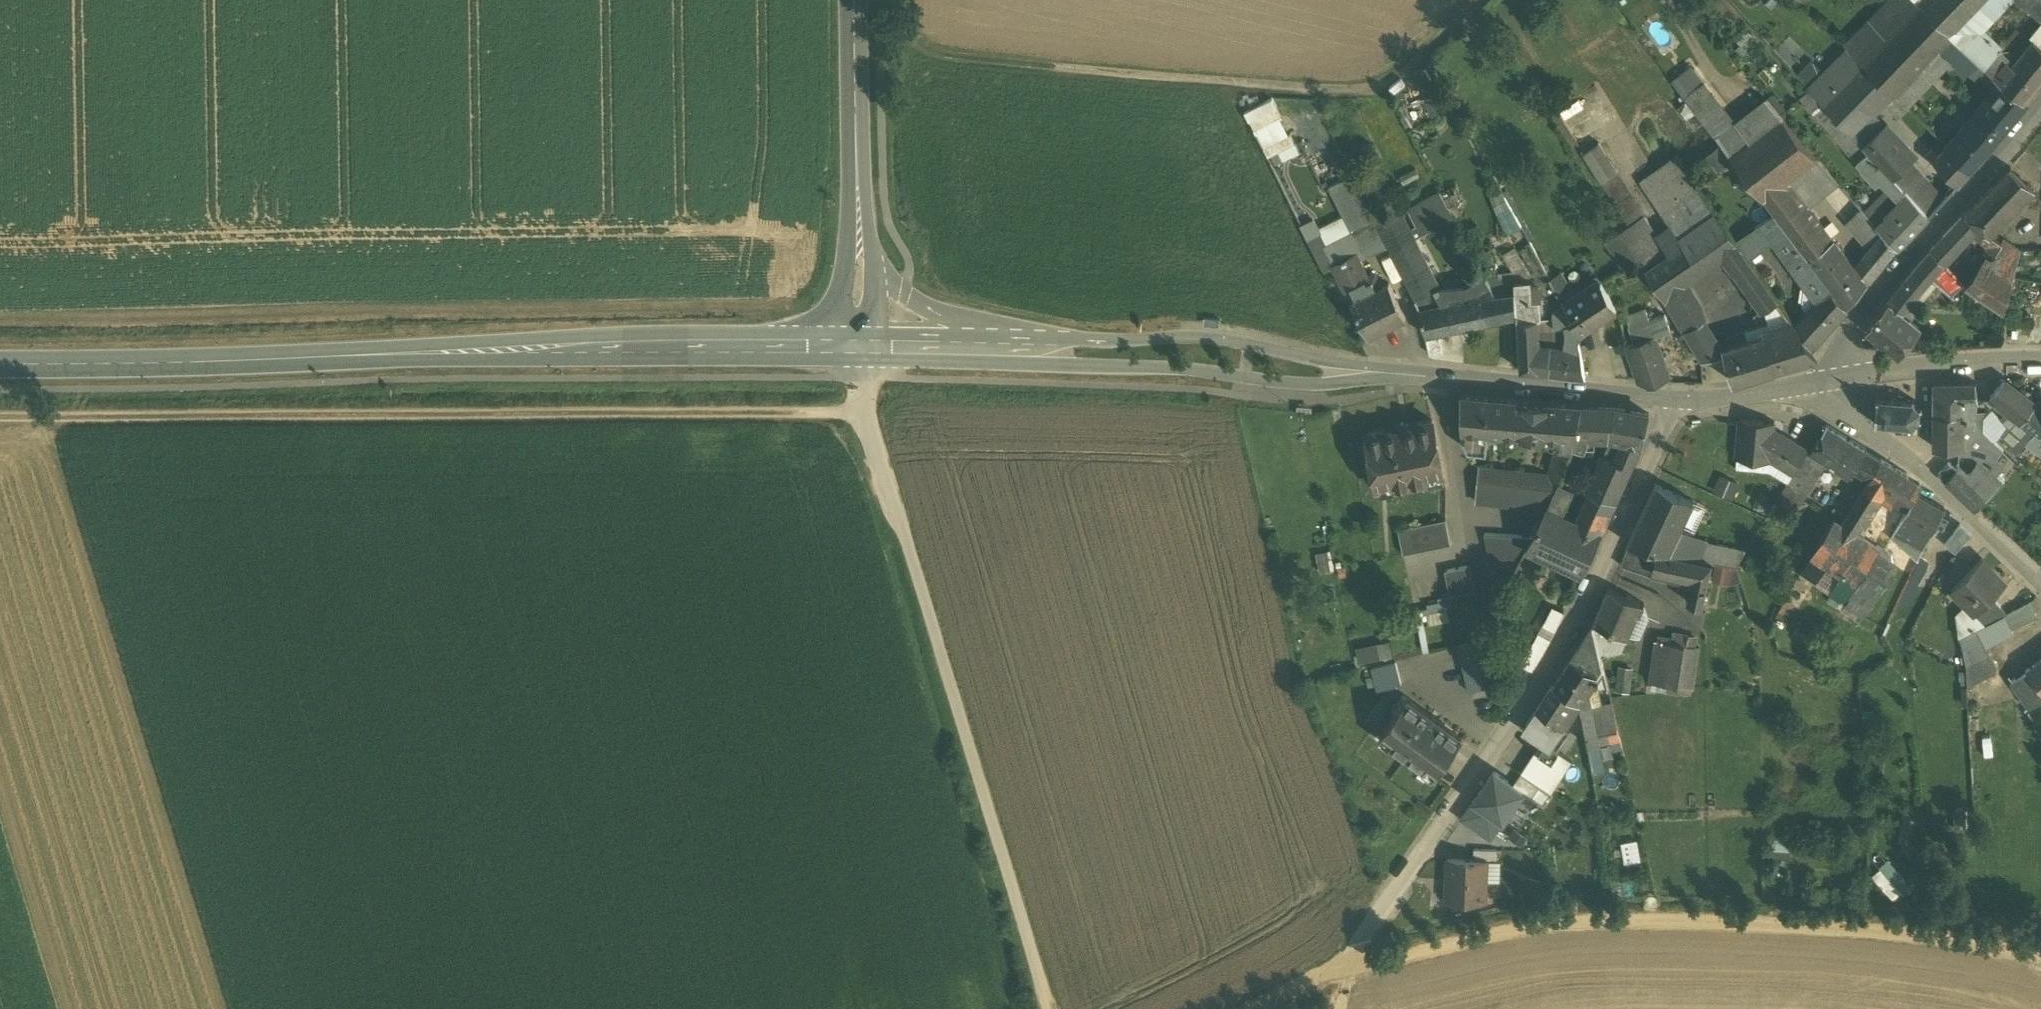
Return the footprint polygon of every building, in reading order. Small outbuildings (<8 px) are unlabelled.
[(1845,45),(1863,62),(1920,2),(1918,0),(1889,0),(1845,45)] [(1920,2),(1952,33),(1984,0),(1923,0),(1920,2)] [(2031,2),(2040,10),(2040,0),(2033,0),(2031,2)] [(1920,2),(1863,62),(1892,90),(1894,93),(1911,75),(1916,70),(1940,46),(1952,33),(1920,2)] [(2011,58),(1990,38),(1991,37),(1989,35),(1988,36),(1978,27),(1963,43),(1971,51),(1980,60),(1995,74),(2007,59),(2009,60),(2011,58)] [(1963,43),(1952,33),(1940,46),(1958,64),(1971,51),(1963,43)] [(2012,62),(2009,60),(2007,59),(1995,74),(2003,82),(2023,100),(2040,78),(2040,43),(2033,37),(2012,62)] [(1971,51),(1958,64),(1968,73),(1980,60),(1971,51)] [(1810,57),(1798,71),(1808,80),(1820,65),(1810,57)] [(1844,81),(1823,102),(1824,103),(1851,131),(1892,90),(1863,62),(1844,81)] [(1844,81),(1830,67),(1810,87),(1823,102),(1844,81)] [(1921,74),(1916,70),(1911,75),(1916,79),(1921,74)] [(1916,79),(1911,75),(1894,93),(1906,104),(1923,86),(1916,79)] [(1736,120),(1705,80),(1684,96),(1716,136),(1736,120)] [(2003,82),(1979,110),(2004,131),(2027,104),(2023,100),(2003,82)] [(1892,90),(1851,131),(1863,144),(1883,126),(1906,104),(1894,93),(1892,90)] [(1736,120),(1716,136),(1724,147),(1732,157),(1783,117),(1766,97),(1736,120)] [(1851,131),(1824,103),(1814,112),(1856,161),(1869,150),(1863,144),(1851,131)] [(1278,104),(1251,117),(1268,154),(1295,141),(1278,104)] [(1979,110),(1948,145),(1972,168),(1994,143),(2004,131),(1979,110)] [(1783,117),(1732,157),(1757,190),(1763,197),(1784,181),(1802,167),(1816,156),(1783,117)] [(1913,157),(1883,126),(1863,144),(1869,150),(1888,171),(1897,181),(1919,161),(1914,157),(1913,157)] [(1972,168),(1948,145),(1926,169),(1948,194),(1972,168)] [(1645,217),(1599,147),(1584,156),(1630,227),(1645,217)] [(1732,157),(1724,147),(1708,160),(1728,185),(1733,182),(1746,198),(1750,195),(1757,190),(1732,157)] [(1888,171),(1869,150),(1856,161),(1876,184),(1880,180),(1880,179),(1888,171)] [(1851,196),(1816,156),(1802,167),(1837,208),(1851,196)] [(1679,159),(1642,185),(1681,240),(1718,214),(1679,159)] [(1926,169),(1919,161),(1897,181),(1929,215),(1948,194),(1926,169)] [(2010,167),(1966,213),(1984,229),(1989,234),(1990,233),(2034,188),(2010,167)] [(1890,189),(1899,198),(1884,212),(1886,214),(1877,223),(1876,224),(1898,248),(1910,237),(1930,216),(1929,215),(1897,181),(1888,171),(1880,179),(1880,180),(1890,189)] [(1337,175),(1326,181),(1329,187),(1340,182),(1337,175)] [(1340,182),(1329,187),(1351,231),(1375,219),(1353,176),(1340,182)] [(1796,197),(1784,181),(1763,197),(1765,200),(1775,213),(1796,197)] [(1890,189),(1867,212),(1877,223),(1886,214),(1884,212),(1899,198),(1890,189)] [(1763,197),(1757,190),(1750,195),(1758,205),(1765,200),(1763,197)] [(1428,197),(1415,204),(1415,205),(1407,209),(1417,227),(1410,231),(1414,238),(1455,217),(1449,205),(1436,212),(1428,197)] [(1811,217),(1796,197),(1775,213),(1781,221),(1800,245),(1809,257),(1811,255),(1832,239),(1833,238),(1815,214),(1811,217)] [(1459,200),(1451,205),(1455,212),(1463,208),(1459,200)] [(1398,207),(1375,219),(1420,308),(1443,303),(1436,290),(1439,288),(1414,238),(1410,231),(1398,207)] [(1873,244),(1855,266),(1867,282),(1886,260),(1898,248),(1883,232),(1882,233),(1875,225),(1876,224),(1864,212),(1854,221),(1873,244)] [(1965,212),(1931,249),(1943,262),(1971,234),(1975,230),(1979,234),(1984,229),(1966,213),(1965,212)] [(1684,245),(1646,272),(1661,296),(1685,279),(1724,252),(1738,242),(1718,214),(1681,240),(1684,245)] [(1375,219),(1351,231),(1364,258),(1388,246),(1375,219)] [(1781,221),(1756,239),(1774,264),(1786,255),(1800,245),(1781,221)] [(1984,229),(1979,234),(1975,230),(1971,234),(1987,247),(1990,241),(1995,237),(1990,233),(1989,234),(1984,229)] [(2001,242),(1995,237),(1990,241),(1987,247),(1984,250),(1987,252),(1993,256),(2001,242)] [(2021,249),(2004,238),(2001,242),(1993,256),(1992,258),(2014,273),(2021,249)] [(1774,264),(1756,239),(1742,249),(1750,260),(1760,274),(1769,267),(1774,264)] [(1855,266),(1832,239),(1811,255),(1845,300),(1867,282),(1855,266)] [(1738,242),(1724,252),(1736,269),(1750,260),(1742,249),(1738,242)] [(1809,257),(1800,245),(1786,255),(1815,296),(1822,298),(1831,289),(1832,288),(1809,257)] [(1915,267),(1887,302),(1901,313),(1928,279),(1944,263),(1943,262),(1931,249),(1915,267)] [(2014,273),(1992,258),(1993,256),(1987,252),(1965,284),(2005,310),(2005,308),(2014,273)] [(1368,277),(1357,255),(1348,259),(1343,262),(1334,266),(1351,301),(1352,301),(1382,286),(1375,273),(1368,277)] [(1760,274),(1750,260),(1736,269),(1750,289),(1756,297),(1764,310),(1778,300),(1762,277),(1760,274)] [(1481,266),(1471,270),(1482,295),(1483,294),(1484,297),(1495,292),(1487,278),(1481,266)] [(1769,267),(1760,274),(1762,277),(1771,270),(1769,267)] [(1509,276),(1487,278),(1495,292),(1516,290),(1516,299),(1531,299),(1530,279),(1515,281),(1515,279),(1509,276)] [(1559,296),(1549,277),(1540,280),(1543,299),(1552,298),(1553,299),(1559,296)] [(1685,279),(1661,296),(1667,305),(1691,290),(1685,279)] [(1602,280),(1564,304),(1570,315),(1572,319),(1579,330),(1617,306),(1602,280)] [(1382,286),(1352,301),(1369,334),(1406,316),(1389,282),(1382,286)] [(1756,297),(1750,289),(1744,293),(1750,301),(1756,297)] [(1822,298),(1795,324),(1796,325),(1811,347),(1847,307),(1831,289),(1822,298)] [(1516,290),(1495,292),(1484,297),(1488,321),(1517,314),(1517,308),(1516,299),(1516,290)] [(1691,290),(1667,305),(1684,332),(1702,321),(1705,319),(1704,319),(1705,318),(1700,306),(1691,290)] [(1443,303),(1420,308),(1426,334),(1440,332),(1488,321),(1484,297),(1483,294),(1482,295),(1456,300),(1450,302),(1443,303)] [(1559,296),(1553,299),(1553,308),(1564,304),(1559,296)] [(1543,299),(1538,300),(1539,308),(1540,318),(1554,317),(1553,308),(1553,299),(1552,298),(1543,299)] [(1538,300),(1538,299),(1531,299),(1516,299),(1517,308),(1539,308),(1538,300)] [(1901,313),(1887,302),(1868,327),(1868,328),(1899,353),(1900,352),(1920,328),(1901,313)] [(1539,308),(1517,308),(1517,314),(1517,319),(1533,318),(1533,319),(1540,318),(1539,308)] [(1669,312),(1646,319),(1651,333),(1676,325),(1669,312)] [(1533,318),(1517,319),(1520,369),(1550,372),(1550,344),(1540,343),(1539,337),(1534,338),(1533,319),(1533,318)] [(1579,330),(1572,319),(1564,321),(1567,331),(1565,346),(1581,349),(1579,339),(1580,332),(1579,330)] [(1702,321),(1684,332),(1702,361),(1725,352),(1723,347),(1707,351),(1702,321)] [(1787,328),(1763,335),(1775,369),(1818,356),(1811,347),(1796,325),(1787,328)] [(1440,332),(1426,334),(1430,354),(1444,350),(1440,332)] [(1763,335),(1723,347),(1725,352),(1733,382),(1775,369),(1763,335)] [(1664,380),(1650,337),(1633,343),(1635,348),(1629,350),(1640,383),(1648,385),(1664,380)] [(1565,346),(1550,344),(1550,372),(1585,376),(1581,349),(1565,346)] [(2034,402),(2004,379),(1991,396),(2009,410),(2006,414),(2010,419),(2017,425),(2021,420),(2035,403),(2034,402)] [(1975,382),(1934,382),(1934,413),(1963,412),(1963,415),(1963,416),(1975,416),(1976,412),(1976,400),(1978,400),(1975,382)] [(1581,405),(1461,395),(1461,396),(1462,438),(1468,449),(1487,451),(1488,431),(1560,437),(1559,446),(1571,448),(1572,444),(1575,435),(1581,405)] [(1912,401),(1894,400),(1894,397),(1891,396),(1891,399),(1879,398),(1877,396),(1875,398),(1877,400),(1877,402),(1876,418),(1875,418),(1875,420),(1873,422),(1875,424),(1877,422),(1889,423),(1889,426),(1892,426),(1892,423),(1910,425),(1911,427),(1913,427),(1912,424),(1918,419),(1921,421),(1922,419),(1919,417),(1920,410),(1923,409),(1921,406),(1919,407),(1914,402),(1915,399),(1913,398),(1912,401)] [(2021,420),(2034,430),(2040,435),(2040,433),(2040,402),(2037,399),(2034,402),(2035,403),(2021,420)] [(1600,406),(1581,405),(1575,435),(1589,434),(1595,435),(1600,406)] [(1649,413),(1616,407),(1600,406),(1595,435),(1610,435),(1623,437),(1643,441),(1649,413)] [(1985,423),(1985,411),(1976,412),(1975,416),(1975,424),(1984,432),(1985,423)] [(1963,412),(1934,413),(1934,447),(1963,447),(1963,454),(1969,454),(1969,425),(1963,425),(1963,416),(1963,415),(1963,412)] [(1975,416),(1963,416),(1963,425),(1969,425),(1975,425),(1975,424),(1975,416)] [(2000,417),(1984,432),(1994,441),(2008,427),(2000,417)] [(1797,441),(1774,427),(1775,421),(1740,418),(1737,457),(1771,460),(1781,467),(1797,441)] [(1417,425),(1407,427),(1406,425),(1399,421),(1394,428),(1394,430),(1384,432),(1384,429),(1367,432),(1377,480),(1390,477),(1391,483),(1396,486),(1427,479),(1431,475),(1429,469),(1442,467),(1432,419),(1416,422),(1417,425)] [(1881,460),(1825,426),(1810,449),(1825,458),(1851,474),(1855,467),(1871,476),(1881,460)] [(2040,435),(2034,430),(2029,437),(2040,446),(2040,433),(2040,435)] [(1589,434),(1575,435),(1572,444),(1585,448),(1589,434)] [(1643,441),(1623,437),(1614,458),(1631,466),(1643,441)] [(1809,448),(1797,441),(1781,467),(1793,474),(1809,448)] [(1994,441),(1978,462),(1989,465),(2002,449),(1994,441)] [(1550,476),(1479,469),(1476,501),(1546,508),(1547,506),(1558,483),(1563,472),(1571,448),(1559,446),(1550,476)] [(1825,458),(1810,449),(1784,492),(1801,503),(1814,482),(1811,480),(1825,458)] [(1614,458),(1604,454),(1588,488),(1599,493),(1616,500),(1631,466),(1614,458)] [(1921,485),(1881,460),(1871,476),(1857,498),(1873,508),(1882,493),(1894,500),(1898,494),(1911,504),(1917,493),(1921,485)] [(1949,462),(1938,474),(1946,481),(1957,469),(1949,462)] [(1989,465),(1978,462),(1966,478),(1987,498),(2004,479),(1989,465)] [(1966,478),(1957,469),(1946,481),(1976,509),(1987,498),(1966,478)] [(1721,473),(1715,489),(1733,495),(1739,479),(1721,473)] [(1571,489),(1558,483),(1547,506),(1562,513),(1572,492),(1571,489)] [(1678,495),(1655,484),(1628,543),(1630,544),(1657,550),(1669,552),(1687,515),(1694,500),(1679,493),(1678,495)] [(1616,500),(1599,493),(1593,507),(1609,514),(1616,500)] [(1945,509),(1917,493),(1911,504),(1903,517),(1932,533),(1933,531),(1945,509)] [(1857,498),(1842,521),(1852,528),(1866,518),(1873,508),(1857,498)] [(1547,506),(1546,508),(1531,537),(1526,547),(1583,572),(1602,531),(1586,523),(1562,513),(1547,506)] [(1609,514),(1593,507),(1586,523),(1602,531),(1609,514)] [(1973,533),(1945,509),(1933,531),(1955,552),(1973,533)] [(1713,527),(1687,515),(1669,552),(1698,558),(1706,542),(1713,527)] [(1835,517),(1813,552),(1842,572),(1863,535),(1852,528),(1842,521),(1835,517)] [(1932,533),(1903,517),(1895,532),(1923,548),(1932,533)] [(1446,518),(1398,528),(1403,553),(1451,543),(1446,518)] [(1526,547),(1531,537),(1483,532),(1486,557),(1519,558),(1526,547)] [(1863,535),(1842,572),(1858,583),(1881,547),(1863,535)] [(1721,545),(1706,542),(1698,558),(1712,562),(1721,545)] [(1657,550),(1630,544),(1621,565),(1651,575),(1653,569),(1657,550)] [(1745,550),(1721,545),(1712,562),(1713,562),(1735,567),(1745,550)] [(1838,596),(1828,612),(1852,628),(1861,613),(1864,616),(1894,568),(1891,554),(1881,547),(1858,583),(1846,603),(1838,596)] [(1669,552),(1657,550),(1653,569),(1682,575),(1694,578),(1688,601),(1703,604),(1713,562),(1669,552)] [(1813,552),(1801,572),(1815,581),(1838,596),(1846,603),(1858,583),(1842,572),(1813,552)] [(1983,558),(1952,589),(1976,613),(1992,597),(2007,582),(1983,558)] [(1470,564),(1445,569),(1450,594),(1475,589),(1470,564)] [(1682,575),(1653,569),(1651,575),(1680,582),(1682,575)] [(1801,572),(1783,600),(1797,609),(1815,581),(1801,572)] [(1644,604),(1609,588),(1594,621),(1627,636),(1638,613),(1639,614),(1644,604)] [(1992,597),(1976,613),(1986,624),(2004,615),(2008,613),(1992,597)] [(2008,613),(2004,615),(2011,627),(2035,615),(2029,603),(2008,613)] [(1552,606),(1539,632),(1550,638),(1563,612),(1552,606)] [(1986,624),(1965,635),(1967,682),(1996,667),(1985,646),(2013,632),(2011,627),(2004,615),(1986,624)] [(1594,621),(1553,684),(1580,701),(1586,693),(1595,678),(1606,676),(1601,654),(1594,621)] [(1627,636),(1594,621),(1601,654),(1622,651),(1627,636)] [(1539,632),(1532,644),(1522,662),(1532,668),(1541,654),(1550,638),(1539,632)] [(1702,636),(1674,632),(1673,642),(1698,645),(1698,646),(1700,646),(1702,636)] [(1391,638),(1356,645),(1359,660),(1394,654),(1391,638)] [(1480,639),(1457,645),(1469,691),(1492,685),(1480,639)] [(1656,640),(1648,680),(1691,686),(1698,646),(1698,645),(1673,642),(1656,640)] [(2011,681),(2012,683),(2013,682),(2029,706),(2030,708),(2040,699),(2040,658),(2011,681)] [(1395,661),(1372,667),(1378,690),(1401,684),(1395,661)] [(1616,691),(1631,693),(1635,668),(1620,666),(1616,691)] [(1580,701),(1553,684),(1537,708),(1565,726),(1580,701)] [(1586,693),(1580,701),(1589,743),(1599,742),(1602,741),(1599,732),(1592,706),(1590,696),(1586,693)] [(1407,698),(1383,730),(1394,738),(1390,743),(1424,767),(1428,763),(1439,770),(1462,738),(1438,720),(1436,722),(1430,717),(1431,715),(1407,698)] [(1612,701),(1592,706),(1599,732),(1618,727),(1612,701)] [(1565,726),(1537,708),(1525,726),(1527,728),(1526,730),(1542,740),(1551,746),(1565,726)] [(1394,738),(1383,730),(1380,735),(1390,743),(1394,738)] [(1551,746),(1542,740),(1520,774),(1551,793),(1572,760),(1551,746)] [(1599,742),(1589,743),(1594,771),(1604,769),(1599,742)] [(1439,770),(1428,763),(1424,767),(1435,775),(1439,770)] [(1475,799),(1504,820),(1524,791),(1514,784),(1495,771),(1475,799)] [(1520,774),(1514,784),(1524,791),(1543,804),(1551,793),(1520,774)] [(1491,838),(1504,820),(1475,799),(1462,818),(1491,838)] [(1790,835),(1771,835),(1771,857),(1790,857),(1790,835)] [(1497,849),(1474,848),(1474,859),(1488,860),(1497,860),(1497,849)] [(1891,858),(1872,873),(1895,901),(1914,886),(1891,858)] [(1474,859),(1448,859),(1446,899),(1466,900),(1468,902),(1470,900),(1486,901),(1488,860),(1474,859)]
